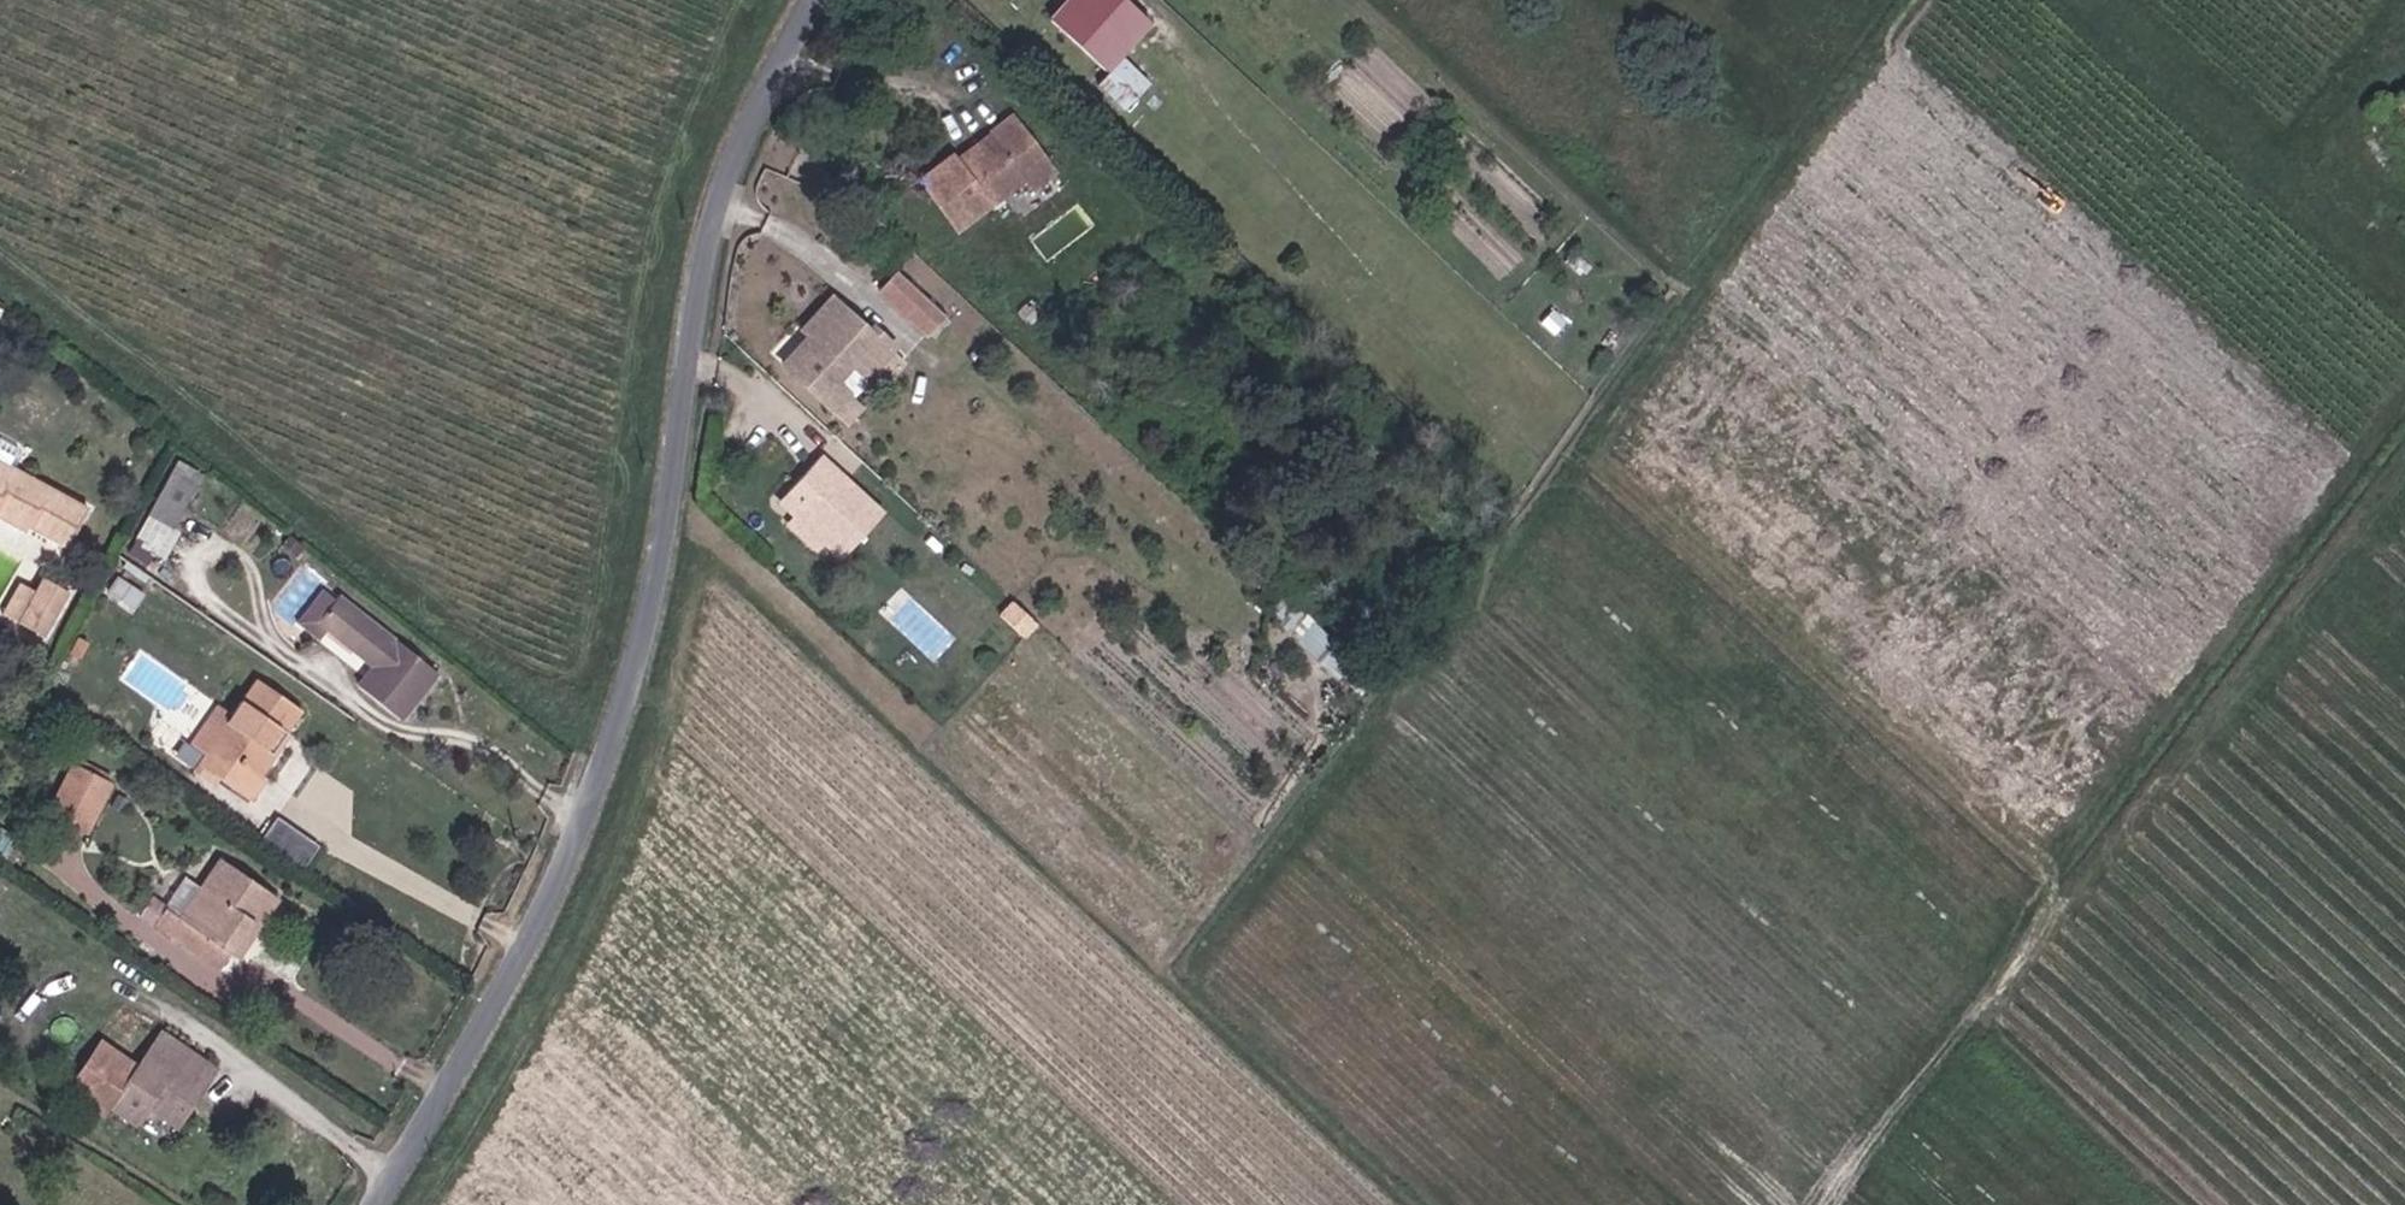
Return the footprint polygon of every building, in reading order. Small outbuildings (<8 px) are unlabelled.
[(1106,70),(1151,21),(1128,0),(1067,0),(1050,19),(1106,70)] [(1096,83),(1123,110),(1149,84),(1123,57),(1096,83)] [(958,167),(953,160),(951,158),(919,182),(956,230),(1025,178),(1033,188),(1053,172),(1011,117),(990,132),(995,139),(958,167)] [(995,139),(990,132),(953,160),(958,167),(995,139)] [(897,273),(879,292),(903,314),(921,295),(897,273)] [(921,295),(903,314),(926,335),(944,316),(921,295)] [(815,341),(844,310),(832,299),(803,331),(809,336),(815,341)] [(815,341),(809,336),(782,364),(833,411),(848,395),(833,382),(851,364),(865,377),(871,370),(884,383),(903,362),(890,350),(893,347),(880,335),(875,339),(869,333),(844,310),(815,341)] [(875,339),(880,335),(873,329),(869,333),(875,339)] [(24,530),(27,525),(68,547),(87,512),(13,471),(20,456),(18,450),(0,441),(0,518),(24,530)] [(162,566),(208,469),(179,455),(133,552),(162,566)] [(819,457),(789,489),(796,496),(796,506),(789,514),(791,516),(823,544),(840,560),(882,514),(819,457)] [(777,502),(789,514),(796,506),(796,496),(789,489),(777,502)] [(823,544),(791,516),(785,522),(817,551),(823,544)] [(35,592),(17,623),(43,638),(68,593),(43,578),(35,592)] [(2,614),(17,623),(35,592),(19,583),(2,614)] [(317,622),(372,666),(356,687),(401,722),(438,676),(338,595),(317,622)] [(1038,624),(1013,601),(1000,615),(1025,638),(1038,624)] [(196,765),(216,779),(250,802),(266,779),(258,774),(255,772),(282,732),(286,735),(302,711),(256,679),(231,715),(217,706),(190,746),(203,754),(196,765)] [(258,774),(286,735),(282,732),(255,772),(258,774)] [(212,785),(216,779),(196,765),(203,754),(190,746),(179,762),(212,785)] [(73,768),(50,814),(86,831),(108,786),(73,768)] [(274,819),(270,825),(283,834),(269,854),(286,865),(304,840),(274,819)] [(270,825),(257,845),(269,854),(283,834),(270,825)] [(10,865),(23,844),(2,831),(0,835),(0,858),(10,865)] [(153,928),(200,958),(211,941),(230,953),(251,922),(258,927),(278,898),(219,859),(200,888),(185,878),(153,928)] [(238,958),(258,927),(251,922),(230,953),(238,958)] [(211,941),(200,958),(218,970),(230,953),(211,941)] [(212,1071),(160,1035),(137,1070),(100,1045),(69,1091),(105,1116),(111,1108),(134,1124),(145,1107),(152,1097),(181,1117),(212,1071)] [(152,1097),(145,1107),(174,1127),(181,1117),(152,1097)]
